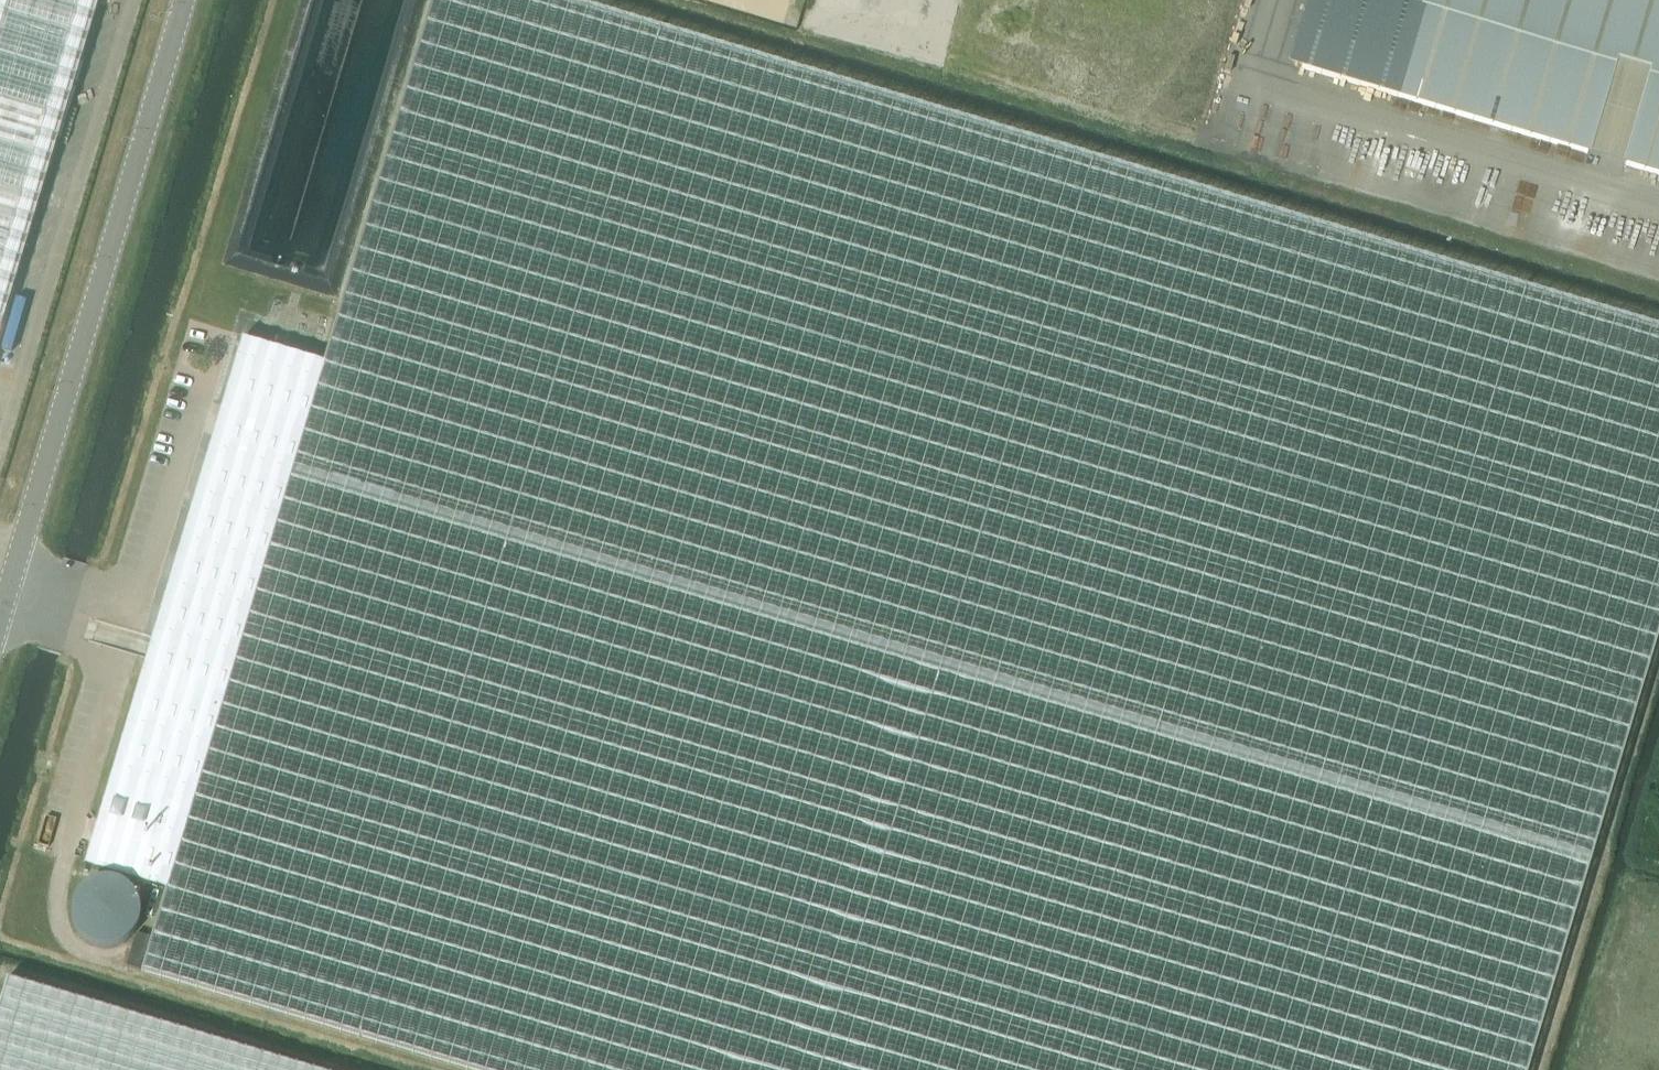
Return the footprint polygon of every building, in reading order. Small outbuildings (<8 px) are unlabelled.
[(99,0),(0,0),(0,332),(99,0)] [(84,865),(165,890),(141,971),(474,1069),(1527,1069),(1658,630),(1658,327),(565,0),(432,0),(323,363),(242,339),(84,865)] [(1397,96),(1658,175),(1658,0),(1426,0),(1397,96)] [(153,918),(160,892),(152,890),(144,915),(153,918)] [(0,1001),(0,1069),(313,1069),(7,978),(0,1001)]
